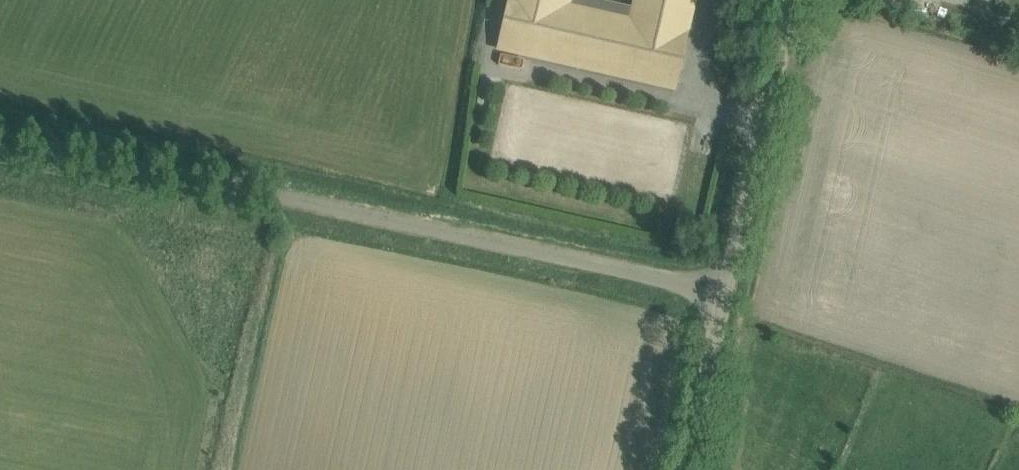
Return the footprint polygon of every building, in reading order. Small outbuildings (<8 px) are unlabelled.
[(500,49),(674,89),(694,0),(649,0),(643,23),(555,3),(555,0),(511,0),(500,49)]
